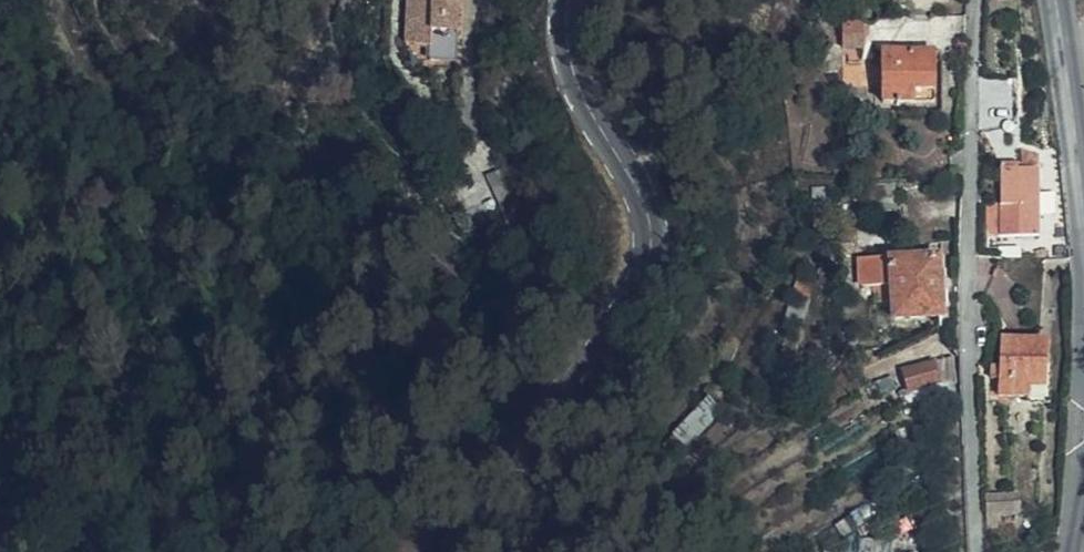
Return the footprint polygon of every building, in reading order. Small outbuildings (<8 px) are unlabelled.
[(427,24),(438,24),(439,0),(428,0),(427,24)] [(438,24),(458,25),(457,38),(484,39),(486,0),(439,0),(438,24)] [(934,102),(933,53),(881,55),(883,103),(934,102)] [(1037,236),(1037,154),(1013,147),(1013,169),(999,169),(998,200),(985,200),(984,235),(1037,236)] [(519,156),(520,162),(524,162),(542,159),(539,150),(519,156)] [(898,316),(946,313),(942,254),(896,257),(896,255),(864,257),(866,285),(880,284),(882,300),(889,300),(889,297),(897,296),(897,299),(898,316)] [(999,391),(1029,392),(1045,392),(1046,365),(1047,339),(1002,337),(999,391)] [(952,391),(950,359),(949,348),(929,355),(900,365),(906,383),(892,389),(899,408),(909,404),(910,407),(952,391)] [(1045,392),(1029,392),(1028,402),(1053,403),(1054,366),(1046,365),(1045,392)] [(1019,507),(1019,495),(990,495),(990,520),(1002,520),(1002,507),(1019,507)]
